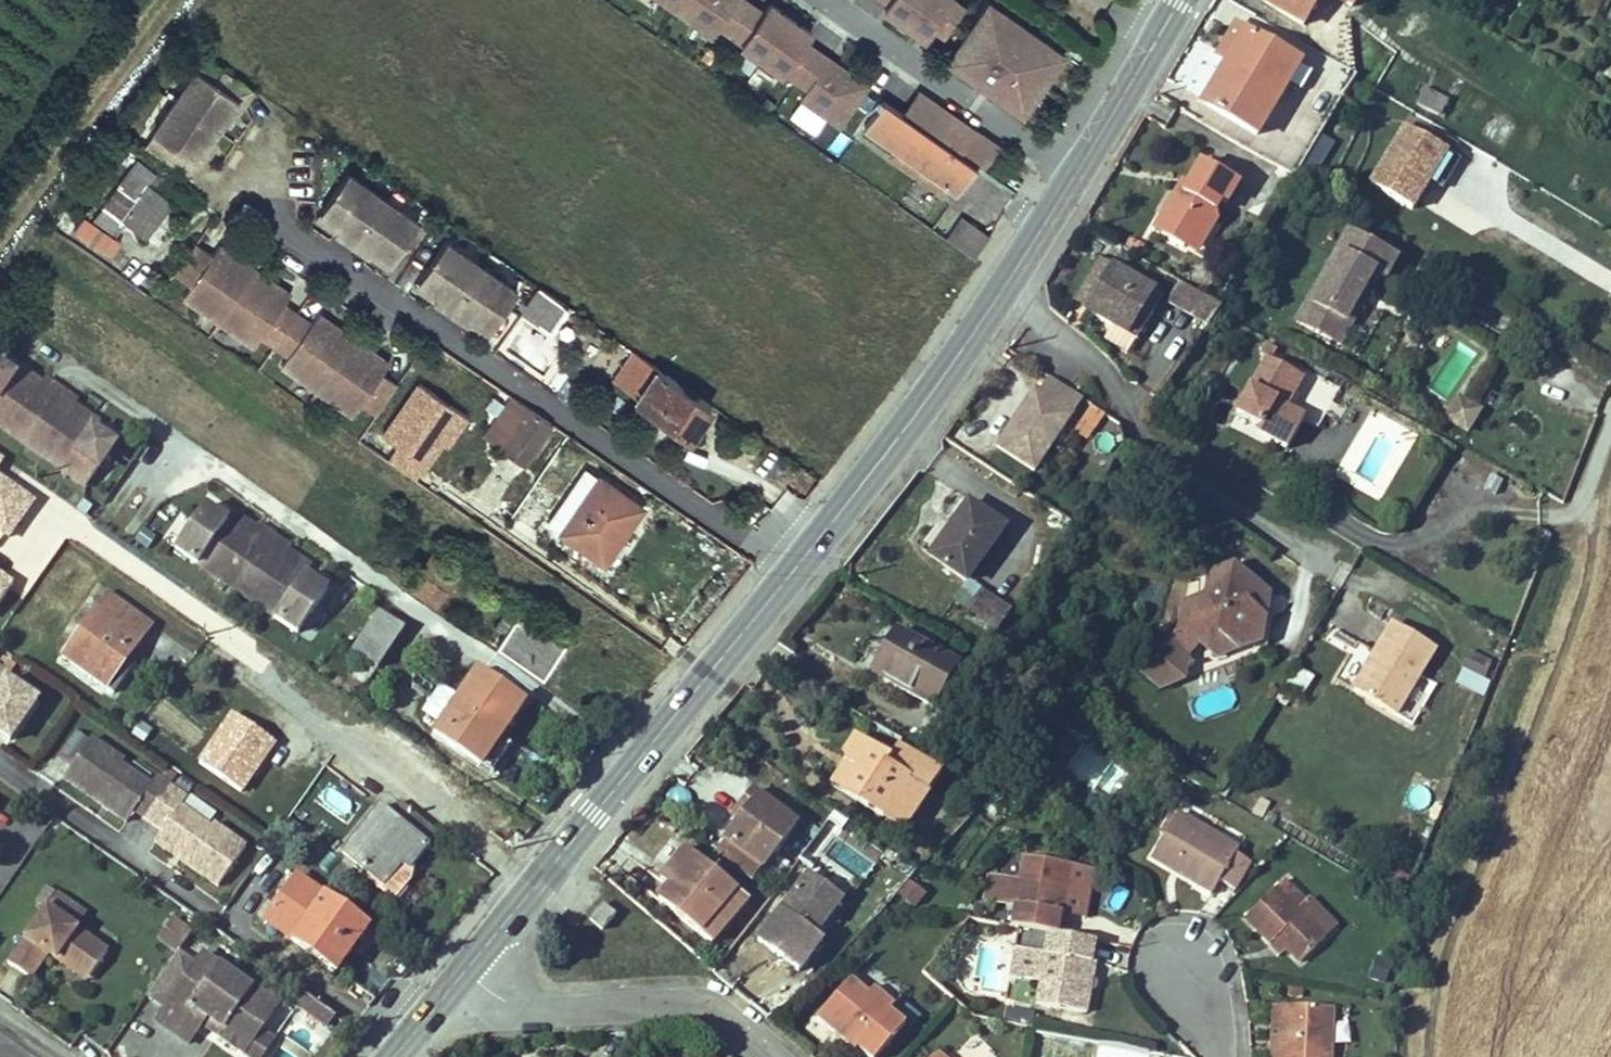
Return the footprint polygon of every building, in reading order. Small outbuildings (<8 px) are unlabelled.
[(681,0),(661,0),(675,9),(681,0)] [(675,9),(712,35),(722,21),(736,0),(681,0),(675,9)] [(722,21),(734,29),(752,4),(746,0),(736,0),(722,21)] [(888,2),(884,9),(904,23),(921,0),(890,0),(888,2)] [(904,23),(925,37),(932,27),(949,3),(951,0),(921,0),(904,23)] [(1263,2),(1302,25),(1317,0),(1264,0),(1263,2)] [(1356,0),(1337,0),(1351,8),(1356,0)] [(949,3),(932,27),(945,36),(962,12),(949,3)] [(764,13),(752,4),(734,29),(746,38),(764,13)] [(762,59),(790,18),(770,4),(764,13),(746,38),(741,45),(762,59)] [(1001,10),(994,5),(982,22),(989,27),(1001,10)] [(1001,10),(989,27),(982,22),(954,63),(1028,114),(1057,73),(1049,67),(1060,51),(1001,10)] [(811,32),(790,18),(762,59),(782,73),(787,67),(805,41),(811,32)] [(1300,63),(1245,31),(1235,49),(1240,52),(1231,67),(1280,97),(1300,63)] [(817,50),(805,41),(787,67),(799,75),(817,50)] [(1240,52),(1235,49),(1226,64),(1231,67),(1240,52)] [(817,50),(799,75),(811,83),(829,58),(817,50)] [(1068,57),(1060,51),(1049,67),(1057,73),(1068,57)] [(206,55),(197,69),(202,72),(211,59),(206,55)] [(840,124),(867,85),(829,58),(811,83),(801,97),(840,124)] [(253,89),(211,59),(202,72),(197,69),(153,131),(158,134),(149,147),(149,148),(191,178),(201,163),(196,159),(210,139),(224,119),(238,99),(243,103),(253,89)] [(1231,67),(1226,64),(1213,86),(1218,89),(1231,67)] [(1280,97),(1231,67),(1218,89),(1213,86),(1202,103),(1257,136),(1280,97)] [(1423,91),(1417,109),(1441,116),(1446,98),(1423,91)] [(238,99),(224,119),(229,123),(243,103),(238,99)] [(958,192),(977,165),(942,141),(883,100),(865,126),(895,148),(943,182),(958,192)] [(957,118),(942,141),(977,165),(993,143),(957,118)] [(1447,151),(1405,125),(1370,183),(1411,209),(1447,151)] [(153,131),(144,144),(149,148),(149,147),(158,134),(153,131)] [(1334,143),(1320,134),(1304,162),(1318,170),(1334,143)] [(215,143),(210,139),(196,159),(201,163),(215,143)] [(943,182),(895,148),(890,155),(938,189),(943,182)] [(179,189),(138,160),(93,220),(112,234),(124,218),(145,235),(179,189)] [(1216,221),(1214,212),(1220,202),(1225,205),(1238,183),(1201,161),(1187,186),(1182,193),(1178,190),(1163,215),(1171,219),(1161,235),(1161,236),(1183,249),(1184,248),(1193,232),(1205,239),(1216,221)] [(419,222),(347,173),(321,212),(340,225),(336,231),(368,253),(372,248),(392,261),(419,222)] [(1178,190),(1182,193),(1187,186),(1182,184),(1178,190)] [(340,225),(321,212),(317,217),(336,231),(340,225)] [(1171,219),(1163,215),(1154,230),(1161,235),(1171,219)] [(74,230),(111,256),(121,242),(84,216),(74,230)] [(990,235),(963,217),(948,239),(974,258),(990,235)] [(1396,257),(1348,230),(1307,303),(1350,327),(1364,303),(1358,299),(1363,290),(1369,294),(1379,276),(1384,278),(1396,257)] [(1205,239),(1193,232),(1184,248),(1196,255),(1205,239)] [(1133,240),(1127,250),(1137,257),(1143,247),(1133,240)] [(517,290),(445,241),(418,280),(438,293),(434,299),(466,321),(470,316),(490,329),(517,290)] [(212,255),(195,243),(174,274),(191,286),(183,297),(254,346),(262,336),(288,354),(281,365),(353,414),(360,403),(376,414),(397,383),(382,372),(389,362),(371,350),(368,355),(350,342),(332,329),(335,325),(317,313),(310,323),(297,314),(283,304),(290,294),(273,282),(270,287),(252,274),(233,261),(236,257),(219,245),(212,255)] [(392,261),(372,248),(368,253),(388,267),(392,261)] [(254,270),(236,257),(233,261),(252,274),(270,287),(273,282),(254,270)] [(1085,310),(1112,267),(1101,261),(1074,304),(1085,310)] [(1142,308),(1153,292),(1112,267),(1085,310),(1110,327),(1134,342),(1152,314),(1142,308)] [(418,280),(414,286),(434,299),(438,293),(418,280)] [(1207,327),(1220,308),(1178,282),(1166,302),(1207,327)] [(568,306),(539,286),(520,314),(527,318),(534,323),(550,333),(568,306)] [(1369,294),(1363,290),(1358,299),(1364,303),(1369,294)] [(1152,314),(1162,297),(1153,292),(1142,308),(1152,314)] [(1339,346),(1350,327),(1307,303),(1296,322),(1339,346)] [(470,316),(466,321),(486,335),(490,329),(470,316)] [(534,323),(527,318),(524,323),(531,328),(534,323)] [(353,338),(335,325),(332,329),(350,342),(368,355),(371,350),(353,338)] [(1134,342),(1110,327),(1103,339),(1127,354),(1134,342)] [(1283,398),(1297,374),(1271,359),(1276,349),(1266,343),(1260,353),(1267,357),(1236,412),(1259,426),(1257,430),(1287,448),(1304,418),(1285,407),(1274,401),(1278,396),(1283,398)] [(637,396),(657,367),(632,350),(612,379),(637,396)] [(0,365),(0,429),(86,488),(116,445),(94,430),(70,413),(75,406),(78,402),(61,391),(45,379),(42,384),(37,391),(13,374),(0,365)] [(37,391),(42,384),(18,367),(13,374),(37,391)] [(711,404),(657,367),(637,396),(636,398),(680,429),(691,414),(699,420),(711,404)] [(1302,377),(1297,374),(1283,398),(1278,396),(1274,401),(1285,407),(1302,377)] [(1040,393),(1034,389),(1020,411),(1023,414),(1020,419),(1016,417),(996,447),(1034,472),(1082,400),(1049,378),(1040,393)] [(504,403),(493,396),(486,407),(497,414),(504,403)] [(524,462),(551,423),(512,396),(491,426),(510,439),(504,448),(524,462)] [(1479,411),(1469,405),(1463,413),(1453,407),(1446,419),(1466,431),(1479,411)] [(1469,405),(1453,407),(1463,413),(1469,405)] [(99,423),(75,406),(70,413),(94,430),(99,423)] [(1103,415),(1091,406),(1073,433),(1086,441),(1103,415)] [(691,414),(680,429),(689,435),(699,420),(691,414)] [(491,426),(486,435),(504,448),(510,439),(491,426)] [(562,532),(599,477),(585,468),(548,522),(562,532)] [(435,473),(427,484),(435,489),(442,478),(435,473)] [(605,561),(642,507),(599,477),(562,532),(605,561)] [(1004,529),(968,503),(930,557),(965,582),(1004,529)] [(236,592),(274,538),(258,527),(257,526),(255,528),(249,537),(227,522),(204,506),(175,550),(236,592)] [(233,513),(227,522),(249,537),(255,528),(233,513)] [(287,547),(274,538),(236,592),(297,634),(327,591),(305,576),(282,560),(288,551),(290,549),(287,547)] [(311,567),(288,551),(282,560),(305,576),(311,567)] [(1232,566),(1209,573),(1205,596),(1184,603),(1180,628),(1168,641),(1186,656),(1198,643),(1219,635),(1237,651),(1261,642),(1264,618),(1247,603),(1252,581),(1232,566)] [(410,586),(416,577),(408,572),(402,581),(410,586)] [(1205,596),(1209,573),(1187,580),(1184,603),(1205,596)] [(969,613),(983,593),(967,581),(953,601),(969,613)] [(1268,594),(1252,581),(1247,603),(1264,618),(1268,594)] [(107,593),(61,656),(101,685),(122,655),(128,659),(128,658),(152,625),(107,593)] [(996,633),(1011,612),(983,593),(969,613),(996,633)] [(3,629),(13,615),(0,606),(0,626),(3,629)] [(506,632),(516,617),(506,610),(496,625),(506,632)] [(404,629),(378,612),(352,651),(364,659),(352,677),(365,686),(404,629)] [(564,645),(518,614),(516,617),(506,632),(497,645),(543,677),(564,645)] [(1434,649),(1393,625),(1354,691),(1395,715),(1434,649)] [(956,668),(896,632),(872,673),(932,708),(956,668)] [(1219,635),(1198,643),(1216,658),(1237,651),(1219,635)] [(1186,656),(1168,641),(1146,648),(1142,672),(1161,688),(1183,680),(1186,656)] [(1490,663),(1468,652),(1462,667),(1484,678),(1490,663)] [(122,655),(101,685),(113,694),(135,663),(128,658),(128,659),(122,655)] [(37,702),(7,680),(10,676),(0,669),(0,724),(14,734),(37,702)] [(525,703),(477,670),(434,734),(482,766),(502,737),(525,703)] [(434,728),(454,699),(436,687),(417,716),(434,728)] [(315,757),(254,716),(236,742),(297,784),(315,757)] [(9,742),(14,734),(0,724),(0,735),(9,742)] [(513,744),(502,737),(482,766),(493,773),(513,744)] [(848,757),(845,761),(855,768),(839,791),(880,817),(892,798),(913,812),(940,773),(897,746),(888,759),(855,737),(843,754),(848,757)] [(91,739),(63,779),(100,805),(105,798),(115,805),(110,812),(126,823),(134,812),(148,822),(172,789),(157,778),(150,787),(121,766),(124,762),(91,739)] [(1084,742),(1065,770),(1108,800),(1127,772),(1084,742)] [(855,768),(845,761),(829,784),(839,791),(855,768)] [(187,799),(172,789),(148,822),(162,832),(154,843),(171,855),(175,848),(185,855),(180,862),(217,888),(245,848),(212,825),(210,829),(180,808),(187,799)] [(796,825),(754,792),(739,810),(745,815),(740,821),(726,839),(763,867),(796,825)] [(105,798),(100,805),(110,812),(115,805),(105,798)] [(892,798),(880,817),(900,830),(913,812),(892,798)] [(380,806),(342,851),(369,874),(383,885),(396,870),(403,876),(427,847),(433,852),(443,839),(400,802),(389,814),(380,806)] [(745,815),(739,810),(734,817),(740,821),(745,815)] [(1176,817),(1171,814),(1160,832),(1165,835),(1176,817)] [(1165,835),(1151,858),(1170,869),(1173,864),(1198,879),(1195,884),(1194,886),(1211,896),(1219,882),(1234,891),(1251,863),(1236,854),(1237,851),(1177,815),(1176,817),(1165,835)] [(726,839),(716,853),(752,882),(763,867),(726,839)] [(175,848),(171,855),(180,862),(185,855),(175,848)] [(748,900),(686,849),(659,881),(668,889),(658,901),(712,945),(748,900)] [(897,858),(887,850),(880,859),(890,867),(897,858)] [(1010,878),(1005,905),(1013,907),(1010,927),(1018,929),(1047,934),(1057,936),(1061,915),(1084,918),(1092,871),(1022,856),(1018,879),(1010,878)] [(1173,864),(1170,869),(1195,884),(1198,879),(1173,864)] [(383,885),(369,874),(365,878),(392,901),(409,881),(403,876),(396,870),(383,885)] [(1010,878),(989,874),(984,902),(1005,905),(1010,878)] [(841,901),(808,875),(757,941),(798,972),(821,942),(814,936),(841,901)] [(368,928),(297,877),(265,921),(336,972),(368,928)] [(910,882),(900,895),(914,906),(924,894),(910,882)] [(1279,884),(1245,919),(1271,945),(1277,939),(1287,949),(1301,963),(1325,938),(1297,911),(1302,906),(1279,884)] [(53,891),(47,887),(36,903),(42,906),(53,891)] [(87,915),(56,894),(46,908),(76,929),(87,915)] [(1335,928),(1308,900),(1302,906),(1297,911),(1325,938),(1335,928)] [(849,906),(841,901),(814,936),(821,942),(849,906)] [(615,916),(602,905),(589,920),(602,931),(615,916)] [(46,908),(8,963),(30,979),(48,954),(55,959),(59,954),(90,976),(108,951),(76,929),(46,908)] [(557,916),(544,933),(551,938),(564,921),(557,916)] [(178,953),(192,933),(172,919),(158,939),(178,953)] [(1018,929),(1014,949),(1036,953),(1043,954),(1047,934),(1018,929)] [(1092,963),(1095,943),(1057,936),(1047,934),(1043,954),(1036,953),(1032,981),(1040,982),(1036,1005),(1087,1014),(1091,989),(1083,988),(1084,982),(1093,983),(1096,964),(1092,963)] [(1281,954),(1287,949),(1277,939),(1271,945),(1281,954)] [(1032,981),(1036,953),(1014,949),(1009,976),(1032,981)] [(195,965),(178,953),(147,996),(165,1009),(156,1022),(188,1045),(207,1018),(221,1028),(216,1036),(245,1055),(261,1033),(273,1014),(247,996),(255,985),(236,972),(233,976),(203,955),(195,965)] [(87,981),(90,976),(59,954),(55,959),(87,981)] [(824,973),(816,965),(810,971),(811,973),(809,975),(813,980),(816,977),(818,979),(824,973)] [(816,1017),(855,1051),(857,1048),(867,1056),(877,1056),(905,1025),(889,1011),(894,1006),(874,987),(868,993),(850,978),(816,1017)] [(281,1003),(255,985),(247,996),(273,1014),(281,1003)] [(1302,989),(1289,989),(1289,997),(1302,997),(1302,989)] [(334,1016),(304,994),(296,1005),(326,1027),(334,1016)] [(1272,1006),(1270,1056),(1330,1056),(1332,1008),(1272,1006)] [(1006,1010),(1004,1022),(1031,1027),(1033,1014),(1006,1010)] [(202,1025),(216,1036),(221,1028),(207,1018),(202,1025)] [(1332,1026),(1334,1046),(1348,1045),(1347,1025),(1332,1026)] [(261,1033),(245,1055),(247,1056),(264,1056),(274,1042),(261,1033)]
